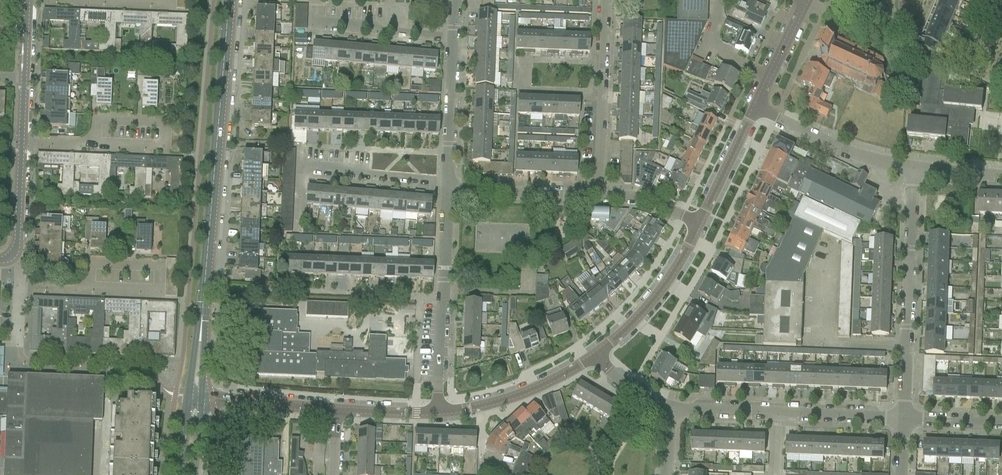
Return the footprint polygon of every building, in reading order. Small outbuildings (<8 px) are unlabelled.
[(664,21),(664,31),(663,67),(714,86),(715,85),(730,92),(734,83),(733,83),(737,76),(738,76),(738,75),(721,67),(718,75),(711,71),(711,69),(690,60),(700,38),(707,22),(708,0),(677,0),(676,22),(664,21)] [(759,28),(768,7),(754,0),(749,0),(745,9),(748,10),(746,15),(734,10),(731,15),(759,28)] [(940,2),(958,10),(960,11),(963,3),(961,2),(956,0),(941,0),(940,2)] [(940,2),(937,10),(955,18),(958,10),(940,2)] [(256,8),(255,22),(274,23),(280,23),(281,9),(274,9),(274,5),(262,5),(262,9),(256,8)] [(62,50),(78,51),(79,39),(80,11),(50,10),(49,21),(68,22),(68,42),(63,41),(62,50)] [(937,10),(934,18),(951,25),(955,18),(937,10)] [(84,51),(98,52),(114,53),(115,40),(116,12),(86,11),(85,23),(104,24),(104,43),(99,43),(84,42),(84,51)] [(134,53),(150,54),(151,42),(152,14),(122,13),(121,25),(140,26),(140,45),(135,44),(134,53)] [(474,20),(474,25),(495,26),(496,14),(478,13),(478,20),(474,20)] [(170,55),(186,55),(188,15),(157,14),(157,26),(176,27),(175,46),(171,46),(170,55)] [(934,18),(930,26),(948,33),(950,34),(954,26),(951,25),(934,18)] [(734,47),(738,49),(747,53),(751,45),(753,45),(755,42),(753,40),(754,38),(748,35),(750,30),(726,19),(723,24),(738,31),(733,41),(736,43),(734,47)] [(619,27),(619,32),(639,33),(640,21),(623,20),(623,27),(619,27)] [(255,22),(255,35),(273,36),(274,23),(255,22)] [(477,31),(477,37),(495,38),(495,26),(474,25),(474,31),(477,31)] [(930,26),(927,34),(945,41),(948,33),(930,26)] [(622,38),(622,44),(639,45),(639,33),(619,32),(619,38),(622,38)] [(523,54),(528,54),(529,34),(517,33),(516,51),(523,51),(523,54)] [(529,34),(528,54),(534,55),(534,51),(540,52),(541,34),(529,34)] [(541,34),(540,51),(547,52),(547,55),(552,55),(553,35),(541,34)] [(924,41),(938,47),(938,48),(942,49),(945,41),(927,34),(924,41)] [(255,35),(254,48),(273,49),(273,46),(275,46),(276,36),(273,36),(255,35)] [(295,35),(295,44),(306,44),(307,36),(295,35)] [(553,35),(552,55),(558,56),(558,52),(564,52),(565,35),(553,35)] [(565,35),(564,52),(571,53),(571,56),(576,56),(577,36),(565,35)] [(809,66),(801,84),(810,89),(806,97),(811,99),(807,109),(827,119),(832,108),(819,102),(823,94),(821,94),(824,87),(829,90),(835,78),(836,79),(838,76),(845,79),(845,78),(851,80),(850,82),(851,82),(852,81),(856,83),(854,88),(862,92),(888,103),(892,94),(894,90),(878,83),(878,82),(882,80),(883,81),(883,80),(883,79),(884,76),(885,76),(885,75),(884,75),(884,71),(885,70),(884,69),(883,70),(880,68),(883,67),(884,63),(883,61),(882,60),(878,58),(878,57),(877,56),(877,58),(871,55),(870,55),(865,52),(865,51),(865,50),(864,52),(858,50),(859,48),(852,45),(851,46),(846,44),(845,43),(839,41),(840,39),(839,39),(838,40),(835,39),(834,38),(829,36),(829,35),(828,35),(828,37),(826,43),(824,42),(818,57),(818,58),(818,59),(818,60),(821,61),(819,63),(820,65),(818,70),(809,66)] [(577,36),(576,56),(582,57),(582,53),(589,53),(589,52),(590,36),(580,36),(577,36)] [(474,44),(473,49),(494,50),(501,50),(502,38),(495,38),(477,37),(477,44),(474,44)] [(312,60),(324,61),(326,38),(322,38),(321,44),(313,43),(313,49),(312,60)] [(324,61),(337,63),(338,46),(330,45),(331,39),(326,38),(324,61)] [(920,40),(917,49),(934,56),(938,48),(938,47),(924,41),(920,39),(920,40)] [(337,63),(349,64),(351,41),(347,40),(346,46),(338,46),(337,63)] [(349,64),(361,65),(363,48),(355,47),(356,41),(351,41),(349,64)] [(361,65),(374,66),(376,43),(371,43),(371,49),(363,48),(361,65)] [(374,66),(386,67),(388,50),(380,49),(380,43),(376,43),(374,66)] [(618,51),(618,56),(639,57),(639,45),(622,44),(622,51),(618,51)] [(386,67),(398,68),(401,45),(396,45),(396,51),(388,50),(386,67)] [(398,68),(411,70),(412,52),(405,52),(405,46),(401,45),(398,68)] [(411,70),(410,77),(422,79),(423,71),(424,52),(425,48),(421,47),(420,53),(412,52),(411,70)] [(254,48),(254,62),(272,62),(273,49),(254,48)] [(425,48),(423,71),(435,72),(437,54),(429,54),(429,48),(425,48)] [(476,55),(476,61),(494,62),(494,50),(473,49),(473,55),(476,55)] [(621,62),(621,68),(638,69),(639,57),(618,56),(618,62),(621,62)] [(943,60),(931,59),(931,60),(925,59),(925,60),(927,60),(924,83),(913,82),(911,97),(922,99),(922,105),(920,105),(920,106),(923,106),(922,120),(909,119),(907,136),(940,139),(945,140),(946,136),(951,137),(950,146),(967,148),(969,123),(967,123),(967,119),(969,120),(970,112),(968,112),(968,109),(982,110),(984,93),(974,92),(975,87),(969,87),(969,92),(946,89),(949,61),(943,61),(943,60)] [(473,67),(472,73),(493,74),(494,62),(476,61),(476,67),(473,67)] [(272,62),(254,62),(253,75),(272,75),(272,76),(278,76),(279,63),(272,62)] [(46,77),(45,86),(71,87),(73,87),(73,81),(71,81),(71,75),(79,75),(80,65),(68,64),(68,74),(41,73),(41,77),(46,77)] [(962,69),(960,73),(967,76),(969,72),(971,69),(964,65),(962,69)] [(617,74),(617,80),(638,81),(638,69),(621,68),(621,75),(617,74)] [(91,88),(90,98),(91,98),(91,93),(96,93),(96,98),(96,107),(110,107),(111,97),(111,82),(104,81),(104,71),(91,70),(91,75),(91,88)] [(472,73),(472,79),(476,79),(475,86),(493,86),(499,87),(500,74),(493,74),(472,73)] [(253,75),(253,88),(271,89),(278,89),(278,78),(272,78),(272,76),(272,75),(253,75)] [(137,77),(136,99),(137,100),(137,95),(143,95),(142,100),(142,109),(156,109),(157,84),(151,83),(151,78),(150,78),(149,78),(137,77)] [(620,86),(620,92),(637,93),(638,81),(617,80),(617,86),(620,86)] [(41,86),(40,90),(45,91),(45,99),(70,100),(67,100),(67,94),(70,94),(71,87),(45,86),(41,86)] [(253,88),(252,101),(271,102),(271,98),(277,98),(278,90),(271,89),(253,88)] [(472,96),(471,102),(492,103),(492,100),(492,90),(475,89),(475,96),(472,96)] [(685,99),(683,103),(703,112),(705,108),(706,105),(720,111),(727,96),(718,92),(712,90),(709,96),(702,92),(700,97),(688,92),(685,99)] [(616,98),(616,104),(637,105),(637,93),(620,92),(620,98),(616,98)] [(518,115),(530,115),(531,98),(524,98),(525,94),(519,94),(518,98),(518,115)] [(530,115),(542,116),(543,95),(537,95),(537,98),(531,98),(530,115)] [(542,116),(554,116),(555,99),(548,99),(549,95),(543,95),(542,116)] [(662,96),(661,111),(666,113),(672,100),(662,95),(662,96)] [(555,99),(554,116),(566,116),(567,96),(561,96),(561,99),(555,99)] [(567,96),(566,116),(579,117),(579,100),(572,100),(572,96),(567,96)] [(40,99),(40,104),(45,104),(44,113),(69,114),(69,113),(66,113),(67,107),(70,107),(70,100),(45,99),(40,99)] [(252,101),(252,114),(270,115),(271,102),(252,101)] [(471,102),(471,108),(474,108),(474,114),(491,115),(492,103),(471,102)] [(619,110),(619,116),(636,117),(637,105),(616,104),(616,110),(619,110)] [(670,110),(668,114),(671,115),(674,117),(676,113),(677,112),(671,109),(670,110)] [(661,111),(661,122),(666,125),(671,115),(668,114),(666,113),(661,111)] [(69,114),(44,113),(39,112),(39,117),(44,117),(44,127),(69,128),(69,114)] [(294,129),(306,130),(307,114),(295,113),(294,129)] [(698,113),(692,125),(698,128),(710,134),(716,122),(707,117),(704,116),(698,113)] [(270,115),(252,114),(251,128),(270,129),(270,115)] [(306,130),(318,130),(319,114),(307,114),(306,130)] [(318,130),(330,131),(331,115),(319,114),(318,130)] [(471,120),(470,126),(491,127),(491,115),(474,114),(474,120),(471,120)] [(330,131),(342,131),(343,115),(331,115),(330,131)] [(342,131),(354,132),(355,116),(343,115),(342,131)] [(354,132),(366,132),(367,116),(355,116),(354,132)] [(366,132),(378,133),(379,117),(367,116),(366,132)] [(615,122),(615,128),(636,129),(636,117),(619,116),(619,122),(615,122)] [(378,133),(390,133),(391,117),(379,117),(378,133)] [(390,133),(402,134),(402,118),(391,117),(390,133)] [(402,134),(414,134),(415,118),(402,118),(402,134)] [(414,134),(426,135),(427,119),(415,118),(414,134)] [(427,119),(426,135),(438,135),(439,119),(427,119)] [(695,134),(693,140),(705,145),(710,134),(698,128),(692,125),(691,125),(688,131),(695,134)] [(470,126),(470,131),(473,132),(473,138),(490,139),(491,127),(470,126)] [(620,141),(632,141),(635,141),(636,129),(615,128),(615,133),(618,134),(618,141),(620,141)] [(668,135),(664,141),(665,142),(674,146),(678,140),(668,135)] [(470,147),(470,150),(490,151),(490,139),(473,138),(473,144),(470,144),(470,147)] [(778,139),(772,151),(810,170),(813,163),(791,152),(794,147),(778,139)] [(693,140),(687,152),(699,158),(705,145),(693,140)] [(665,142),(662,148),(671,152),(672,152),(674,146),(665,142)] [(470,150),(469,155),(472,156),(472,162),(477,163),(483,163),(489,163),(490,151),(470,150)] [(786,187),(787,187),(799,193),(798,193),(810,199),(809,201),(815,204),(816,202),(836,212),(856,221),(856,219),(870,226),(880,203),(874,200),(877,192),(864,186),(863,190),(861,189),(868,175),(859,171),(852,185),(841,180),(839,183),(810,170),(772,151),(762,174),(786,185),(786,187)] [(243,152),(243,166),(261,167),(262,153),(243,152)] [(687,152),(681,164),(693,169),(699,158),(687,152)] [(67,154),(44,153),(44,165),(63,166),(62,185),(57,185),(57,194),(73,195),(73,183),(75,155),(70,155),(70,156),(67,156),(67,154)] [(635,153),(635,157),(645,162),(649,154),(635,153)] [(102,156),(80,155),(80,167),(99,168),(98,187),(93,187),(93,196),(109,196),(109,184),(110,156),(106,156),(105,158),(102,157),(102,156)] [(146,158),(141,158),(141,159),(138,159),(138,157),(116,156),(116,168),(134,169),(134,188),(129,188),(129,197),(144,198),(145,186),(146,158)] [(521,173),(527,173),(528,156),(516,156),(515,176),(521,176),(521,173)] [(534,177),(539,177),(540,156),(528,156),(527,173),(534,173),(534,177)] [(545,174),(551,174),(552,157),(540,156),(539,177),(545,177),(545,174)] [(558,178),(563,178),(564,157),(552,157),(551,174),(558,174),(558,178)] [(564,157),(563,178),(569,178),(569,175),(576,175),(577,158),(564,157)] [(658,177),(659,176),(659,175),(661,169),(645,162),(635,157),(633,185),(650,191),(654,181),(652,180),(654,175),(658,177)] [(165,189),(164,198),(181,199),(182,159),(178,159),(177,160),(174,160),(174,159),(152,158),(152,170),(170,171),(170,190),(165,189)] [(669,158),(663,170),(670,174),(687,182),(693,169),(681,164),(676,161),(669,158)] [(242,179),(261,180),(268,180),(268,167),(261,167),(243,166),(242,179)] [(659,175),(659,176),(669,181),(667,186),(668,186),(667,188),(671,190),(672,188),(682,193),(683,191),(684,192),(686,187),(685,187),(687,182),(670,174),(661,169),(659,175)] [(762,174),(757,184),(773,191),(776,193),(778,188),(785,191),(787,187),(786,187),(786,185),(762,174)] [(242,179),(242,192),(260,193),(261,180),(242,179)] [(276,182),(273,185),(278,190),(281,187),(281,185),(281,182),(276,182)] [(306,205),(318,206),(321,183),(316,182),(316,189),(307,188),(306,205)] [(318,206),(331,208),(332,190),(325,189),(325,183),(321,183),(318,206)] [(757,184),(752,194),(778,206),(780,201),(770,196),(773,191),(757,184)] [(331,208),(343,209),(345,185),(341,185),(340,191),(332,190),(331,208)] [(343,209),(356,210),(357,192),(349,192),(350,185),(345,185),(343,209)] [(356,210),(368,211),(370,187),(366,187),(365,193),(357,192),(356,210)] [(368,211),(380,212),(382,195),(374,194),(374,188),(370,187),(368,211)] [(380,212),(392,213),(395,190),(390,189),(390,195),(382,195),(380,212)] [(393,213),(392,220),(404,221),(404,220),(406,197),(399,196),(399,190),(395,190),(393,213)] [(406,197),(404,220),(417,221),(417,215),(419,192),(415,191),(414,198),(406,197)] [(242,192),(241,205),(260,206),(260,193),(242,192)] [(419,192),(417,215),(430,217),(432,199),(423,198),(424,192),(419,192)] [(1001,214),(1001,194),(998,194),(998,193),(993,192),(992,194),(992,214),(1001,214)] [(979,213),(992,214),(992,194),(980,193),(979,213)] [(747,204),(746,206),(755,211),(762,214),(765,215),(766,216),(766,214),(769,209),(775,211),(778,206),(752,194),(747,204)] [(946,202),(949,203),(950,197),(937,196),(937,210),(945,210),(946,202)] [(853,241),(862,224),(856,221),(836,212),(835,214),(815,204),(809,201),(804,199),(794,219),(824,233),(842,240),(853,246),(853,241)] [(794,202),(789,212),(794,214),(799,204),(794,202)] [(241,205),(240,219),(259,219),(260,206),(241,205)] [(746,206),(741,217),(766,228),(767,229),(770,223),(763,220),(766,216),(765,215),(762,214),(755,211),(746,206)] [(35,217),(35,221),(40,221),(40,230),(65,231),(62,231),(62,225),(65,225),(65,218),(68,218),(70,219),(71,208),(66,208),(61,208),(61,218),(35,217)] [(585,209),(584,222),(598,223),(605,227),(613,233),(628,212),(628,211),(591,209),(585,209)] [(741,217),(736,227),(752,235),(754,229),(764,234),(763,235),(770,238),(771,237),(772,235),(773,232),(766,228),(741,217)] [(972,217),(971,233),(978,233),(979,218),(972,217)] [(647,218),(642,226),(659,236),(660,234),(661,234),(664,231),(663,230),(664,228),(647,218)] [(85,219),(85,231),(84,241),(85,242),(85,237),(91,237),(90,251),(105,251),(106,226),(92,225),(92,220),(98,220),(85,219)] [(240,219),(240,232),(259,233),(259,219),(240,219)] [(766,271),(766,283),(803,284),(804,270),(805,270),(806,271),(824,233),(794,219),(779,250),(778,249),(770,265),(766,271)] [(131,221),(130,243),(131,243),(131,239),(136,239),(136,252),(151,253),(152,228),(144,227),(145,222),(144,222),(131,221)] [(622,226),(619,230),(623,233),(626,228),(628,226),(627,226),(623,223),(622,225),(622,226)] [(642,226),(637,233),(653,245),(655,242),(656,243),(658,239),(657,239),(659,236),(642,226)] [(736,227),(731,237),(756,249),(757,250),(759,244),(760,244),(750,239),(752,235),(736,227)] [(34,230),(34,234),(39,235),(39,243),(64,244),(61,244),(61,238),(64,238),(65,231),(40,230),(34,230)] [(615,235),(614,238),(618,241),(623,233),(619,230),(615,235)] [(635,231),(630,239),(632,241),(648,254),(650,250),(651,251),(653,247),(652,247),(653,245),(637,233),(635,231)] [(240,232),(239,245),(258,246),(265,246),(265,233),(259,233),(240,232)] [(584,233),(584,241),(587,241),(595,242),(584,233)] [(775,242),(774,245),(779,247),(784,236),(778,234),(776,236),(776,237),(774,240),(774,241),(775,242)] [(931,234),(931,247),(948,248),(949,235),(931,234)] [(731,237),(726,248),(732,251),(730,258),(728,257),(728,258),(731,259),(743,261),(744,256),(741,255),(744,250),(754,255),(755,254),(757,250),(756,249),(731,237)] [(614,238),(609,244),(613,248),(618,241),(614,238)] [(869,238),(869,250),(875,250),(896,251),(896,245),(892,245),(893,238),(883,238),(876,238),(875,239),(869,238)] [(841,253),(853,254),(853,246),(842,240),(842,241),(841,253)] [(572,241),(560,249),(564,255),(576,248),(572,241)] [(573,241),(572,241),(576,248),(579,253),(582,251),(581,249),(581,241),(580,241),(577,241),(573,241)] [(584,241),(583,249),(586,253),(592,249),(587,241),(584,241)] [(632,241),(627,249),(643,262),(645,259),(646,260),(648,256),(647,255),(648,254),(632,241)] [(596,242),(595,243),(602,251),(603,251),(607,246),(607,242),(596,242)] [(34,243),(34,248),(39,248),(38,257),(63,258),(63,257),(60,257),(61,251),(64,251),(64,244),(39,243),(34,243)] [(239,245),(239,258),(264,259),(265,246),(258,246),(239,245)] [(607,246),(603,251),(608,257),(613,252),(608,246),(607,246)] [(931,247),(930,260),(948,261),(948,248),(931,247)] [(579,253),(576,248),(564,255),(567,259),(579,253)] [(626,251),(622,256),(625,259),(637,269),(639,267),(640,267),(643,264),(642,263),(643,262),(627,249),(626,251)] [(875,250),(875,262),(892,263),(892,257),(895,257),(896,251),(875,250)] [(361,261),(360,277),(372,277),(373,261),(373,254),(361,254),(361,261)] [(618,255),(611,261),(613,263),(614,264),(628,278),(631,276),(634,273),(634,272),(637,269),(625,259),(623,261),(618,255)] [(33,257),(33,261),(38,261),(38,270),(63,271),(60,271),(60,265),(63,265),(63,261),(63,258),(38,257),(33,257)] [(239,258),(238,272),(245,272),(245,281),(260,282),(260,273),(264,273),(264,259),(239,258)] [(288,274),(300,274),(301,258),(289,258),(288,274)] [(300,274),(312,275),(313,259),(301,258),(300,274)] [(312,275),(324,275),(325,259),(313,259),(312,275)] [(324,275),(336,276),(336,260),(325,259),(324,275)] [(719,260),(712,272),(720,277),(727,281),(726,282),(729,284),(729,283),(735,286),(734,287),(737,288),(739,275),(741,276),(743,261),(731,259),(729,265),(728,266),(725,264),(719,260)] [(336,276),(348,276),(348,260),(336,260),(336,276)] [(348,276),(360,277),(361,261),(348,260),(348,276)] [(930,260),(929,274),(947,274),(951,274),(952,262),(948,262),(948,261),(930,260)] [(372,277),(384,278),(385,262),(373,261),(372,277)] [(384,278),(396,278),(397,262),(385,262),(384,278)] [(396,278),(408,279),(409,263),(397,262),(396,278)] [(875,262),(874,274),(895,275),(895,269),(892,269),(892,263),(875,262)] [(408,279),(420,279),(421,263),(409,263),(408,279)] [(421,263),(420,279),(432,280),(433,264),(421,263)] [(612,263),(606,270),(607,271),(621,285),(624,283),(627,280),(628,278),(614,264),(612,263)] [(606,270),(599,276),(601,277),(600,277),(615,292),(617,290),(618,290),(621,287),(620,286),(621,285),(607,271),(606,270)] [(874,274),(874,286),(891,287),(891,280),(894,281),(895,275),(874,274)] [(929,274),(929,287),(947,287),(947,274),(929,274)] [(592,276),(589,278),(607,300),(610,297),(614,294),(613,294),(615,292),(600,277),(601,277),(599,276),(599,275),(595,279),(593,277),(592,276)] [(582,285),(580,286),(587,294),(582,297),(593,311),(603,303),(607,300),(589,278),(582,285)] [(703,287),(701,286),(698,292),(700,293),(699,294),(710,300),(711,300),(718,304),(722,297),(725,292),(707,281),(703,287)] [(803,284),(766,283),(765,297),(764,317),(764,325),(764,338),(763,345),(796,346),(796,341),(801,341),(804,284),(803,284)] [(874,286),(873,298),(894,299),(894,293),(891,293),(891,287),(874,286)] [(568,287),(565,290),(585,317),(593,311),(582,297),(579,300),(572,292),(568,287)] [(929,287),(928,300),(946,301),(947,287),(929,287)] [(547,288),(535,288),(534,303),(547,299),(547,288)] [(756,289),(756,297),(765,297),(766,288),(756,289)] [(585,317),(565,290),(560,294),(571,307),(567,310),(577,323),(585,317)] [(725,292),(722,297),(732,304),(738,303),(741,299),(740,293),(731,294),(725,291),(725,292)] [(465,301),(464,313),(480,314),(481,307),(488,307),(489,297),(471,296),(471,301),(465,301)] [(765,297),(750,296),(749,317),(758,317),(764,317),(765,297)] [(61,300),(61,299),(32,298),(30,338),(30,352),(66,353),(68,299),(64,299),(64,300),(61,300)] [(873,298),(873,310),(890,311),(890,304),(893,305),(894,299),(873,298)] [(74,304),(68,303),(68,299),(66,353),(102,355),(103,328),(103,312),(104,300),(100,300),(100,302),(97,302),(97,300),(74,299),(74,304)] [(104,300),(103,312),(129,313),(128,332),(123,332),(123,341),(109,340),(109,328),(103,328),(102,355),(114,355),(138,356),(140,306),(140,302),(136,302),(136,303),(133,303),(133,301),(110,301),(110,305),(104,305),(104,300)] [(928,300),(928,313),(946,314),(953,314),(953,302),(946,301),(928,300)] [(169,304),(169,303),(146,302),(146,306),(140,306),(138,356),(174,358),(176,303),(172,303),(172,304),(169,304)] [(963,312),(963,315),(970,316),(975,316),(975,302),(966,302),(966,313),(963,312)] [(347,319),(348,304),(306,303),(306,317),(347,319)] [(691,307),(683,320),(698,329),(698,328),(703,331),(706,325),(711,329),(717,310),(707,306),(703,314),(699,312),(691,307)] [(351,349),(344,349),(344,353),(316,352),(316,356),(315,356),(309,356),(310,335),(296,334),(296,330),(297,330),(297,317),(296,317),(296,312),(240,310),(240,315),(239,315),(238,327),(239,328),(239,332),(246,333),(246,338),(260,338),(259,353),(252,353),(252,358),(251,358),(250,370),(251,370),(251,375),(315,378),(315,373),(324,374),(324,379),(376,381),(405,382),(405,361),(385,360),(386,338),(369,337),(368,354),(359,354),(359,353),(352,353),(352,354),(351,354),(351,349)] [(544,315),(549,328),(552,338),(567,333),(559,310),(544,315)] [(866,310),(866,322),(872,322),(893,323),(893,317),(890,317),(890,311),(873,310),(866,310)] [(464,313),(464,325),(480,326),(480,314),(464,313)] [(928,313),(927,326),(945,327),(946,314),(928,313)] [(698,329),(683,320),(674,334),(690,344),(697,333),(705,338),(711,329),(706,325),(703,331),(698,328),(698,329)] [(858,321),(853,321),(853,335),(861,336),(861,322),(858,321)] [(893,323),(872,322),(872,334),(889,335),(889,328),(893,328),(893,323)] [(464,325),(463,338),(479,338),(480,326),(464,325)] [(508,340),(508,351),(509,354),(517,352),(523,349),(524,349),(524,351),(525,352),(538,347),(537,343),(535,337),(532,331),(519,336),(515,325),(509,325),(509,330),(508,340)] [(540,325),(531,328),(532,331),(535,337),(537,343),(546,339),(540,325)] [(927,326),(927,340),(944,340),(945,327),(927,326)] [(479,338),(463,338),(463,350),(479,350),(479,338)] [(342,348),(344,349),(351,349),(352,340),(343,340),(342,348)] [(714,340),(699,364),(715,367),(716,351),(720,344),(714,340)] [(927,340),(926,354),(944,354),(944,340),(927,340)] [(660,360),(657,365),(681,378),(684,373),(674,368),(677,362),(663,354),(662,356),(660,356),(659,359),(660,360)] [(652,374),(651,376),(666,384),(666,383),(669,378),(674,381),(679,384),(681,378),(657,365),(654,370),(653,370),(652,373),(652,374)] [(724,387),(730,387),(731,366),(718,366),(718,383),(725,383),(724,387)] [(736,384),(742,384),(743,367),(731,366),(730,387),(736,387),(736,384)] [(748,387),(754,388),(755,367),(743,367),(742,384),(748,384),(748,387)] [(760,385),(766,385),(767,368),(755,367),(754,388),(760,388),(760,385)] [(772,388),(778,389),(779,368),(767,368),(766,385),(772,385),(772,388)] [(784,386),(790,386),(791,369),(779,368),(778,389),(784,389),(784,386)] [(796,389),(802,390),(803,369),(791,369),(790,386),(796,386),(796,389)] [(808,386),(814,387),(815,370),(803,369),(802,390),(808,390),(808,386)] [(820,390),(826,391),(827,370),(815,370),(814,387),(820,387),(820,390)] [(832,387),(838,388),(839,371),(827,370),(826,391),(831,391),(832,387)] [(844,391),(850,391),(851,371),(839,371),(838,388),(844,388),(844,391)] [(856,388),(862,389),(863,371),(851,371),(850,391),(855,392),(856,388)] [(868,392),(874,392),(875,372),(863,371),(862,389),(868,389),(868,392)] [(875,372),(874,392),(879,393),(880,389),(887,390),(887,372),(875,372)] [(93,422),(102,422),(103,379),(8,375),(4,474),(91,474),(93,422)] [(698,388),(706,389),(707,376),(699,376),(698,388)] [(707,376),(706,389),(714,389),(715,376),(707,376)] [(947,382),(947,397),(959,398),(959,382),(960,376),(947,376),(947,382)] [(934,397),(947,397),(947,382),(935,381),(935,386),(934,392),(934,397)] [(959,398),(972,398),(972,383),(959,382),(959,398)] [(571,397),(582,403),(590,389),(579,383),(571,397)] [(972,398),(984,399),(984,383),(972,383),(972,398)] [(984,399),(996,399),(997,384),(984,383),(984,399)] [(582,403),(592,409),(601,396),(590,389),(582,403)] [(552,395),(541,400),(544,408),(554,419),(559,417),(556,408),(552,396),(552,395)] [(592,409),(603,416),(611,402),(601,396),(592,409)] [(155,400),(127,399),(126,408),(111,407),(110,424),(114,425),(112,474),(152,474),(155,400)] [(611,402),(603,416),(614,422),(622,408),(611,402)] [(533,404),(524,413),(540,431),(550,423),(533,404)] [(556,408),(559,417),(562,429),(567,428),(565,422),(568,421),(563,406),(556,408)] [(521,409),(512,418),(527,435),(533,430),(535,433),(539,430),(540,431),(524,413),(521,409)] [(512,418),(503,426),(515,439),(521,443),(528,436),(527,435),(512,418)] [(358,430),(358,442),(374,443),(382,443),(382,426),(366,425),(366,430),(358,430)] [(494,433),(490,438),(508,445),(515,439),(503,426),(494,433)] [(567,428),(562,429),(564,434),(566,435),(572,439),(575,434),(568,430),(567,428)] [(691,450),(704,451),(705,430),(699,430),(699,433),(692,433),(691,450)] [(704,451),(716,451),(717,434),(710,434),(710,430),(705,430),(704,451)] [(414,448),(414,454),(426,454),(426,448),(427,432),(415,431),(414,441),(414,448)] [(716,451),(728,452),(729,431),(723,431),(723,434),(717,434),(716,451)] [(728,452),(740,452),(741,435),(734,435),(734,431),(729,431),(728,452)] [(426,448),(439,449),(439,432),(427,432),(426,448)] [(439,449),(451,449),(452,433),(439,432),(439,449)] [(740,452),(752,453),(753,432),(747,432),(747,435),(741,435),(740,452)] [(753,432),(752,453),(764,453),(765,436),(758,436),(758,432),(753,432)] [(451,449),(463,450),(464,434),(452,433),(451,449)] [(557,433),(548,441),(549,442),(549,441),(553,446),(562,438),(557,433)] [(464,434),(463,450),(475,450),(476,434),(464,434)] [(787,456),(799,456),(800,435),(794,435),(794,438),(787,438),(787,456)] [(799,456),(811,456),(812,439),(805,439),(806,436),(800,435),(799,456)] [(578,436),(576,441),(585,446),(587,442),(582,439),(578,436)] [(811,456),(823,457),(824,436),(818,436),(818,439),(812,439),(811,456)] [(823,457),(835,457),(836,440),(829,440),(829,436),(824,436),(823,457)] [(835,457),(847,458),(848,437),(842,437),(842,441),(836,440),(835,457)] [(847,458),(859,458),(860,441),(853,441),(853,437),(848,437),(847,458)] [(302,460),(303,454),(298,453),(299,439),(291,438),(289,474),(306,474),(306,471),(305,467),(304,463),(302,460)] [(537,460),(533,458),(526,454),(510,446),(508,445),(490,438),(485,448),(506,456),(508,450),(519,455),(511,474),(528,474),(537,460)] [(859,458),(871,459),(872,438),(866,438),(866,441),(860,441),(859,458)] [(872,438),(871,459),(884,459),(884,442),(877,442),(877,438),(872,438)] [(282,467),(278,467),(279,441),(237,439),(235,474),(281,474),(282,467)] [(537,444),(536,445),(541,451),(544,454),(545,453),(550,449),(553,446),(549,441),(549,442),(548,441),(546,443),(543,439),(537,444)] [(358,442),(357,455),(373,455),(374,443),(358,442)] [(587,442),(585,446),(593,451),(598,454),(601,450),(596,447),(587,442)] [(924,457),(937,458),(937,442),(925,442),(924,457)] [(937,458),(949,458),(950,443),(937,442),(937,458)] [(949,458),(962,459),(962,443),(950,443),(949,458)] [(962,459),(974,459),(975,444),(962,443),(962,459)] [(974,459),(986,460),(987,444),(975,444),(974,459)] [(986,460),(999,460),(999,455),(1000,445),(987,444),(986,460)] [(541,451),(534,457),(537,460),(538,459),(544,454),(541,451)] [(357,455),(357,467),(373,468),(373,455),(357,455)] [(357,467),(356,474),(372,474),(373,468),(357,467)]
